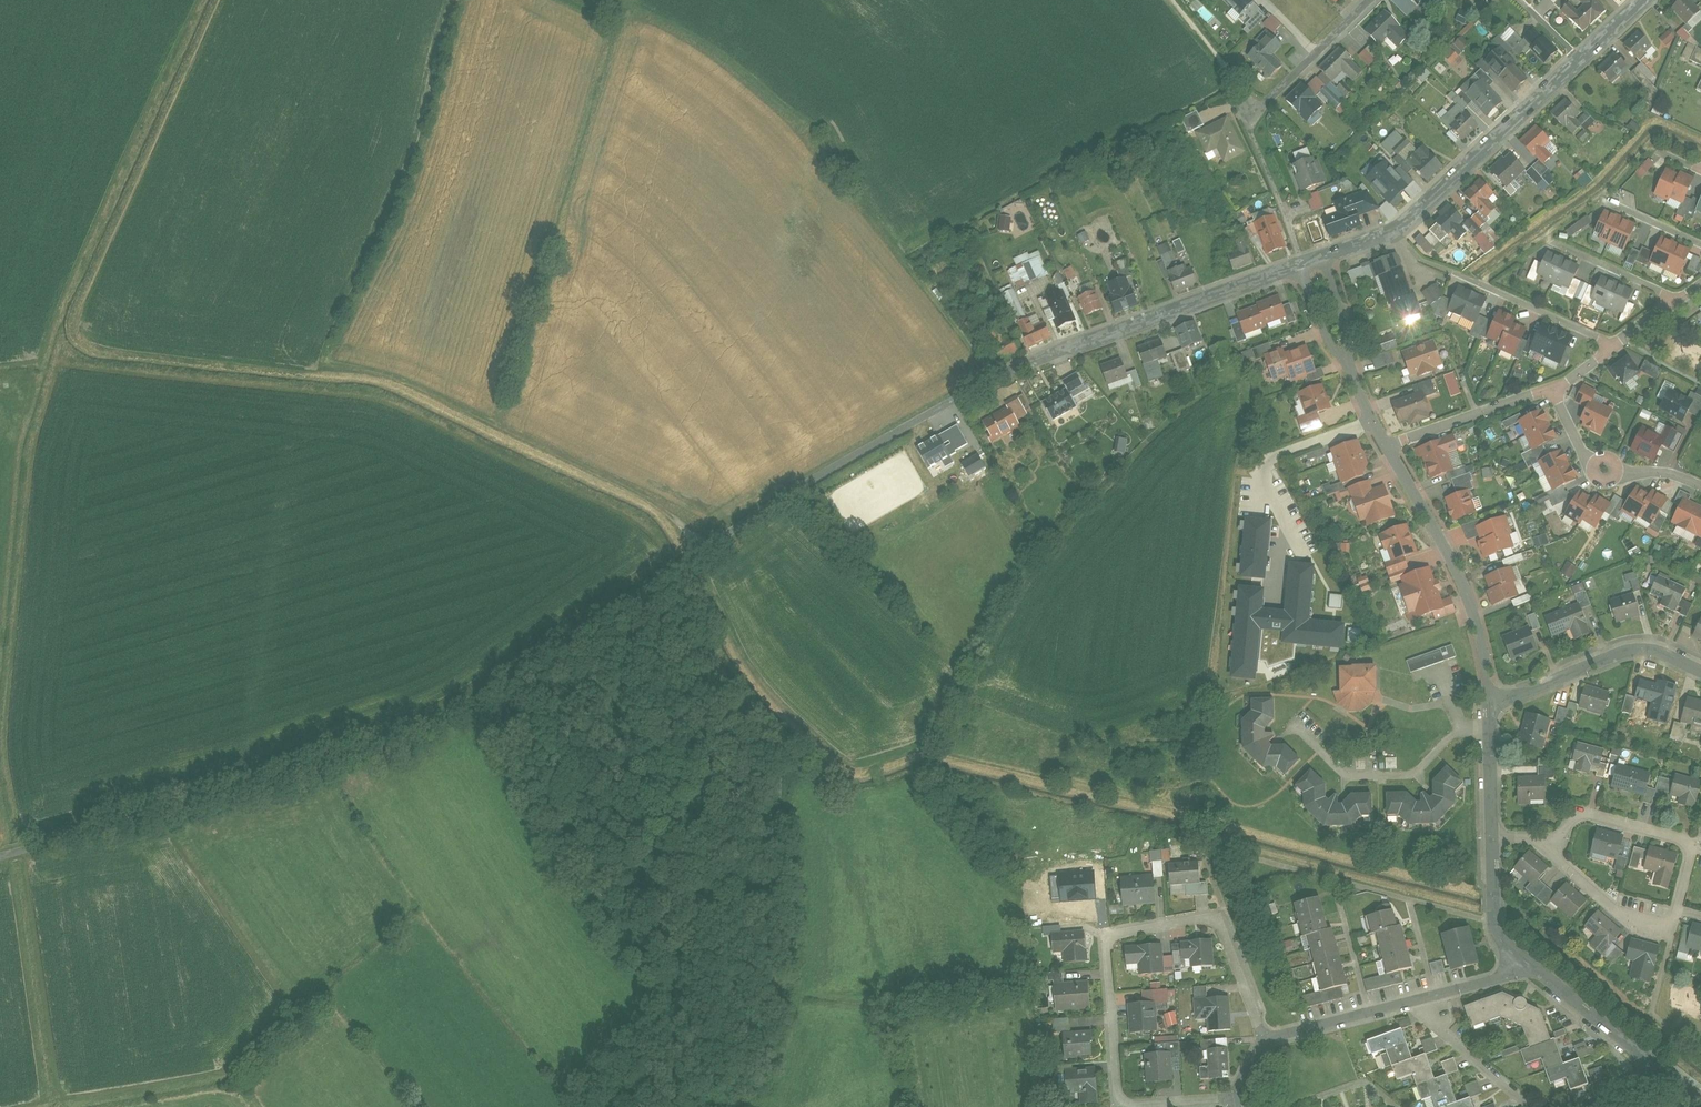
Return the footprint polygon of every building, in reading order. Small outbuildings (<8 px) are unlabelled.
[(1246,24),(1258,13),(1259,11),(1248,0),(1221,0),(1246,24)] [(1408,0),(1393,0),(1391,2),(1407,18),(1416,8),(1408,0)] [(1416,8),(1425,0),(1408,0),(1416,8)] [(1582,34),(1606,11),(1596,0),(1573,0),(1561,11),(1582,34)] [(1699,11),(1689,0),(1680,0),(1671,8),(1684,24),(1699,11)] [(1378,45),(1385,37),(1398,49),(1409,37),(1384,12),(1365,32),(1378,45)] [(1264,18),(1258,13),(1246,24),(1241,29),(1243,31),(1242,31),(1247,36),(1264,18)] [(1271,16),(1262,24),(1272,34),(1281,25),(1271,16)] [(1520,40),(1542,62),(1554,50),(1533,28),(1520,40)] [(1682,28),(1676,34),(1685,42),(1691,37),(1682,28)] [(1668,31),(1659,39),(1666,47),(1675,39),(1668,31)] [(1623,46),(1639,62),(1646,55),(1644,54),(1651,47),(1637,33),(1623,46)] [(1460,61),(1456,57),(1468,43),(1458,34),(1446,48),(1450,52),(1443,61),(1452,69),(1460,61)] [(1274,74),(1283,65),(1273,55),(1281,47),(1269,35),(1247,57),(1264,73),(1264,80),(1274,80),(1274,74)] [(1373,43),(1365,50),(1375,61),(1383,54),(1373,43)] [(1697,47),(1691,59),(1700,65),(1700,49),(1697,47)] [(1483,61),(1510,93),(1525,80),(1497,48),(1483,61)] [(1339,49),(1319,69),(1323,73),(1331,81),(1341,71),(1353,83),(1362,73),(1339,49)] [(1375,61),(1365,50),(1358,57),(1368,68),(1375,61)] [(1628,70),(1613,54),(1596,70),(1611,86),(1628,70)] [(1641,63),(1636,68),(1650,83),(1656,78),(1641,63)] [(1672,66),(1662,63),(1655,88),(1665,91),(1672,66)] [(1650,83),(1636,68),(1630,74),(1648,93),(1644,102),(1651,106),(1657,91),(1650,83)] [(1419,81),(1429,75),(1426,70),(1416,76),(1419,81)] [(1323,73),(1317,79),(1324,86),(1325,87),(1329,83),(1331,81),(1323,73)] [(1315,78),(1304,89),(1313,97),(1324,86),(1317,79),(1315,78)] [(1464,96),(1484,117),(1500,102),(1480,81),(1464,96)] [(1325,87),(1320,92),(1336,109),(1345,100),(1329,83),(1325,87)] [(1285,103),(1306,123),(1322,107),(1313,97),(1304,89),(1302,86),(1285,103)] [(1578,114),(1564,99),(1549,113),(1563,128),(1565,126),(1573,134),(1582,126),(1574,118),(1578,114)] [(1187,133),(1202,126),(1195,112),(1180,119),(1187,133)] [(1475,127),(1462,114),(1448,128),(1461,141),(1475,127)] [(1216,149),(1223,162),(1244,152),(1226,118),(1195,134),(1205,154),(1216,149)] [(1535,126),(1519,142),(1538,161),(1542,165),(1543,164),(1551,156),(1544,148),(1550,142),(1535,126)] [(1405,163),(1424,183),(1440,167),(1420,147),(1405,163)] [(1525,172),(1509,153),(1490,170),(1506,188),(1525,172)] [(1290,166),(1301,194),(1328,183),(1319,160),(1313,162),(1312,158),(1290,166)] [(1639,177),(1652,165),(1647,159),(1633,171),(1639,177)] [(1542,165),(1538,161),(1531,168),(1540,177),(1548,171),(1543,164),(1542,165)] [(1380,196),(1393,210),(1413,192),(1389,166),(1382,172),(1393,184),(1380,196)] [(1531,168),(1524,174),(1536,186),(1543,180),(1540,177),(1531,168)] [(1580,169),(1571,177),(1581,187),(1589,179),(1580,169)] [(1690,187),(1693,179),(1680,173),(1679,175),(1666,169),(1662,176),(1654,193),(1668,199),(1669,197),(1682,203),(1690,187)] [(1495,195),(1480,180),(1464,195),(1480,213),(1485,219),(1487,218),(1497,209),(1489,200),(1495,195)] [(1310,196),(1316,211),(1328,206),(1322,191),(1310,196)] [(1321,219),(1328,239),(1360,228),(1356,217),(1376,209),(1366,192),(1331,204),(1335,214),(1321,219)] [(1450,208),(1434,222),(1436,225),(1446,236),(1451,232),(1458,239),(1465,233),(1458,225),(1462,221),(1450,208)] [(1624,249),(1635,225),(1626,220),(1616,215),(1605,210),(1593,235),(1624,249)] [(1485,219),(1480,213),(1471,221),(1479,230),(1490,221),(1487,218),(1485,219)] [(1002,230),(1014,230),(1014,216),(1002,216),(1002,230)] [(1562,230),(1567,237),(1586,225),(1582,218),(1562,230)] [(1256,225),(1267,256),(1283,249),(1272,219),(1256,225)] [(1479,230),(1471,221),(1464,226),(1475,238),(1482,233),(1479,230)] [(1446,236),(1436,225),(1428,232),(1439,244),(1447,237),(1446,236)] [(1184,238),(1176,241),(1182,253),(1189,250),(1184,238)] [(1662,239),(1651,262),(1678,275),(1689,251),(1680,247),(1671,243),(1662,239)] [(1226,257),(1231,272),(1252,265),(1244,241),(1232,245),(1236,254),(1226,257)] [(1644,262),(1644,249),(1636,249),(1636,263),(1644,262)] [(1548,251),(1538,275),(1568,288),(1579,264),(1570,260),(1558,255),(1548,251)] [(1691,254),(1684,269),(1692,273),(1699,258),(1691,254)] [(1348,272),(1353,286),(1380,276),(1390,305),(1392,304),(1399,322),(1420,314),(1414,296),(1411,297),(1396,255),(1348,272)] [(1016,289),(1047,276),(1040,257),(1008,270),(1016,289)] [(1067,269),(1070,280),(1080,277),(1077,266),(1067,269)] [(1183,266),(1168,272),(1175,294),(1197,286),(1191,268),(1184,270),(1183,266)] [(1059,285),(1067,281),(1063,273),(1055,276),(1059,285)] [(1602,276),(1592,299),(1622,313),(1633,289),(1624,285),(1612,280),(1602,276)] [(1136,306),(1127,279),(1109,285),(1113,297),(1110,299),(1115,313),(1136,306)] [(1483,306),(1487,298),(1459,286),(1456,294),(1448,311),(1476,323),(1483,306)] [(1044,299),(1056,329),(1074,322),(1061,292),(1044,299)] [(1094,293),(1078,299),(1085,316),(1101,310),(1094,293)] [(1240,323),(1244,335),(1265,327),(1264,324),(1284,317),(1281,307),(1277,296),(1256,304),(1258,307),(1237,314),(1240,323)] [(1289,304),(1281,307),(1284,317),(1287,325),(1295,322),(1289,304)] [(1513,323),(1515,318),(1507,315),(1499,311),(1487,338),(1503,345),(1501,348),(1514,354),(1526,329),(1519,325),(1513,323)] [(1028,349),(1049,340),(1043,325),(1032,330),(1028,320),(1016,325),(1028,349)] [(1174,330),(1182,350),(1202,342),(1194,322),(1174,330)] [(1244,335),(1240,323),(1230,326),(1236,344),(1246,340),(1244,335)] [(1560,363),(1571,338),(1561,334),(1550,329),(1541,325),(1530,350),(1560,363)] [(997,329),(986,334),(997,361),(1019,352),(1013,339),(1003,343),(997,329)] [(1148,382),(1162,377),(1157,361),(1166,358),(1160,340),(1136,348),(1148,382)] [(1433,340),(1402,351),(1411,375),(1442,364),(1433,340)] [(1248,359),(1277,350),(1275,343),(1245,352),(1248,359)] [(1292,376),(1293,380),(1315,372),(1306,345),(1284,353),(1283,349),(1263,356),(1272,383),(1292,376)] [(1189,369),(1182,350),(1170,354),(1177,374),(1189,369)] [(1627,355),(1612,365),(1624,382),(1639,372),(1627,355)] [(1125,375),(1119,360),(1099,367),(1106,386),(1126,378),(1125,375)] [(1135,371),(1125,375),(1126,378),(1130,391),(1141,387),(1135,371)] [(1454,397),(1464,393),(1456,372),(1446,375),(1454,397)] [(1065,390),(1071,400),(1086,391),(1076,374),(1061,382),(1065,390)] [(1318,413),(1332,409),(1323,384),(1298,393),(1306,417),(1318,413)] [(1670,388),(1659,408),(1682,420),(1693,400),(1670,388)] [(1071,400),(1065,390),(1041,404),(1051,422),(1076,408),(1071,400)] [(1430,411),(1423,390),(1391,401),(1399,422),(1406,420),(1408,425),(1429,417),(1427,412),(1430,411)] [(1021,396),(1017,398),(1026,414),(1030,412),(1021,396)] [(1005,404),(1006,407),(1015,422),(1027,416),(1026,414),(1017,398),(1016,397),(1005,404)] [(1579,423),(1601,433),(1612,411),(1590,400),(1579,423)] [(1006,407),(980,422),(989,436),(986,438),(990,444),(1018,427),(1015,422),(1006,407)] [(1543,409),(1519,420),(1532,449),(1556,437),(1552,428),(1547,418),(1543,409)] [(1303,436),(1323,429),(1318,413),(1306,417),(1298,420),(1303,436)] [(929,443),(938,458),(948,453),(951,458),(961,452),(958,446),(967,441),(958,426),(929,443)] [(1642,427),(1632,448),(1654,460),(1665,438),(1642,427)] [(1426,466),(1430,478),(1454,470),(1447,452),(1458,448),(1453,435),(1436,441),(1419,447),(1426,466)] [(1115,449),(1128,453),(1132,439),(1118,436),(1115,449)] [(1345,444),(1331,449),(1343,482),(1362,475),(1365,470),(1367,465),(1358,440),(1345,444)] [(1311,458),(1330,456),(1329,449),(1311,452),(1311,458)] [(1563,449),(1539,460),(1553,489),(1576,477),(1572,468),(1568,459),(1563,449)] [(977,455),(960,465),(968,479),(985,469),(977,455)] [(1368,481),(1346,488),(1358,521),(1364,519),(1366,526),(1394,516),(1383,484),(1370,488),(1368,481)] [(1660,495),(1654,491),(1651,495),(1644,491),(1637,486),(1622,509),(1636,519),(1640,513),(1653,521),(1667,499),(1660,495)] [(1469,490),(1445,499),(1453,521),(1477,513),(1469,490)] [(1603,499),(1597,495),(1594,500),(1587,495),(1580,490),(1564,514),(1579,523),(1582,517),(1595,526),(1610,504),(1603,499)] [(1673,522),(1700,535),(1700,505),(1694,502),(1684,498),(1673,522)] [(1479,541),(1485,557),(1514,547),(1509,532),(1512,531),(1506,516),(1476,526),(1481,541),(1479,541)] [(1274,521),(1243,518),(1236,584),(1268,586),(1274,521)] [(1406,524),(1381,533),(1390,561),(1416,552),(1406,524)] [(1548,534),(1536,539),(1540,548),(1551,543),(1548,534)] [(1569,562),(1564,573),(1574,577),(1579,566),(1569,562)] [(1268,593),(1236,591),(1226,682),(1260,682),(1265,636),(1286,638),(1285,650),(1345,656),(1348,627),(1313,624),(1318,569),(1291,566),(1287,617),(1266,615),(1268,593)] [(1488,598),(1490,605),(1519,596),(1514,582),(1517,581),(1512,566),(1485,576),(1487,582),(1490,590),(1486,591),(1488,598)] [(1428,568),(1399,578),(1401,585),(1398,586),(1409,613),(1414,611),(1416,618),(1443,608),(1428,568)] [(1658,602),(1671,608),(1682,582),(1657,570),(1650,585),(1663,591),(1658,602)] [(1614,614),(1636,608),(1629,586),(1608,592),(1614,614)] [(1333,593),(1332,607),(1345,608),(1346,595),(1333,593)] [(1449,607),(1457,604),(1455,596),(1447,598),(1449,607)] [(1542,610),(1550,630),(1568,623),(1572,633),(1588,627),(1576,596),(1542,610)] [(1700,634),(1700,609),(1691,629),(1700,634)] [(1534,642),(1526,619),(1500,630),(1509,652),(1534,642)] [(1404,654),(1408,665),(1453,649),(1449,638),(1404,654)] [(1373,685),(1372,660),(1337,660),(1337,685),(1331,685),(1336,697),(1345,704),(1359,703),(1369,695),(1373,685)] [(1645,710),(1664,715),(1675,679),(1656,674),(1655,677),(1637,672),(1632,691),(1649,696),(1645,710)] [(1601,705),(1606,686),(1582,679),(1577,699),(1601,705)] [(1282,737),(1270,738),(1267,735),(1271,727),(1270,725),(1262,726),(1261,721),(1271,712),(1270,690),(1248,691),(1248,704),(1238,714),(1239,742),(1259,761),(1274,760),(1281,767),(1296,751),(1282,737)] [(1678,716),(1700,722),(1700,694),(1685,690),(1678,716)] [(1625,711),(1635,713),(1640,697),(1630,694),(1625,711)] [(1570,709),(1563,706),(1558,721),(1567,724),(1569,717),(1575,719),(1580,703),(1572,701),(1570,709)] [(1547,711),(1524,704),(1516,734),(1539,740),(1547,711)] [(1552,718),(1558,719),(1561,706),(1555,705),(1552,718)] [(1574,771),(1587,775),(1588,771),(1590,765),(1598,768),(1599,764),(1603,752),(1577,745),(1573,761),(1576,762),(1574,771)] [(1384,787),(1385,809),(1397,809),(1405,818),(1433,817),(1452,797),(1451,783),(1459,775),(1444,761),(1430,776),(1430,790),(1428,792),(1422,786),(1418,787),(1417,796),(1413,796),(1404,786),(1384,787)] [(1301,787),(1301,801),(1320,820),(1347,819),(1358,808),(1369,808),(1369,787),(1348,787),(1338,797),(1335,797),(1335,789),(1332,787),(1326,794),(1323,790),(1323,777),(1307,763),(1292,779),(1301,787)] [(1590,765),(1588,771),(1597,773),(1596,777),(1603,779),(1606,766),(1599,764),(1598,768),(1590,765)] [(1538,767),(1538,778),(1543,778),(1543,780),(1552,779),(1555,775),(1551,766),(1538,767)] [(1617,766),(1611,787),(1644,796),(1646,789),(1649,775),(1617,766)] [(1674,781),(1670,794),(1681,797),(1679,805),(1693,809),(1700,782),(1675,775),(1674,781)] [(1653,797),(1661,799),(1663,792),(1670,794),(1674,781),(1659,777),(1655,791),(1653,797)] [(1516,779),(1517,803),(1543,802),(1543,780),(1543,778),(1538,778),(1516,779)] [(1655,791),(1646,789),(1644,796),(1642,803),(1651,805),(1653,797),(1655,791)] [(1618,857),(1622,839),(1596,832),(1589,860),(1606,865),(1607,860),(1616,862),(1618,857)] [(1646,861),(1649,852),(1634,848),(1628,868),(1637,870),(1640,860),(1646,861)] [(1678,856),(1650,848),(1649,852),(1646,861),(1643,871),(1657,874),(1653,887),(1668,891),(1678,856)] [(1512,870),(1530,885),(1536,879),(1546,868),(1528,852),(1512,870)] [(1149,855),(1150,868),(1160,868),(1159,854),(1149,855)] [(1197,875),(1196,854),(1163,857),(1166,888),(1204,885),(1203,875),(1197,875)] [(1627,859),(1618,857),(1616,862),(1613,877),(1622,880),(1627,859)] [(1058,867),(1060,891),(1077,889),(1077,892),(1091,891),(1089,867),(1076,868),(1075,865),(1058,867)] [(1118,870),(1120,897),(1151,895),(1150,868),(1118,870)] [(1550,902),(1555,896),(1536,879),(1530,885),(1525,890),(1544,908),(1550,902)] [(1550,902),(1570,920),(1586,902),(1565,884),(1555,896),(1550,902)] [(1322,991),(1347,985),(1332,928),(1328,930),(1319,897),(1294,904),(1303,936),(1307,935),(1322,991)] [(1376,932),(1387,974),(1412,967),(1400,920),(1395,921),(1391,905),(1388,904),(1382,905),(1381,907),(1378,908),(1377,911),(1377,914),(1367,916),(1372,933),(1376,932)] [(1595,938),(1588,946),(1601,957),(1611,944),(1621,933),(1597,914),(1584,929),(1595,938)] [(1061,954),(1084,952),(1081,923),(1048,927),(1050,945),(1060,944),(1061,954)] [(1693,926),(1692,928),(1685,926),(1677,959),(1686,961),(1689,949),(1700,952),(1700,928),(1693,926)] [(1443,935),(1452,970),(1478,963),(1469,928),(1443,935)] [(1187,951),(1188,959),(1210,957),(1209,933),(1176,936),(1177,951),(1187,951)] [(1122,939),(1124,958),(1135,957),(1136,966),(1161,964),(1158,936),(1122,939)] [(1177,951),(1176,936),(1168,936),(1170,959),(1178,959),(1177,951)] [(1633,963),(1629,980),(1650,984),(1659,947),(1630,941),(1626,961),(1633,963)] [(1616,948),(1611,944),(1601,957),(1606,961),(1616,948)] [(1622,953),(1616,948),(1606,961),(1611,966),(1622,953)] [(1085,973),(1051,976),(1053,1002),(1087,1000),(1085,973)] [(1190,979),(1190,990),(1203,990),(1203,978),(1190,979)] [(1526,1041),(1547,1033),(1537,1004),(1524,998),(1524,996),(1524,995),(1523,994),(1522,993),(1520,992),(1519,991),(1517,991),(1516,992),(1515,992),(1513,993),(1500,987),(1460,1000),(1467,1021),(1499,1010),(1502,1012),(1502,1014),(1502,1016),(1502,1017),(1503,1019),(1504,1020),(1506,1021),(1508,1021),(1509,1021),(1511,1021),(1512,1021),(1514,1020),(1515,1018),(1519,1020),(1526,1041)] [(1191,1013),(1204,1012),(1204,1024),(1228,1023),(1226,989),(1203,990),(1190,990),(1191,1013)] [(1151,995),(1125,998),(1127,1025),(1154,1022),(1151,995)] [(1176,1011),(1166,1013),(1170,1027),(1180,1024),(1176,1011)] [(1471,1104),(1466,1092),(1453,1097),(1450,1089),(1446,1078),(1443,1068),(1432,1073),(1427,1059),(1423,1047),(1409,1052),(1406,1043),(1402,1030),(1398,1021),(1363,1033),(1369,1048),(1382,1044),(1393,1073),(1409,1068),(1418,1094),(1429,1090),(1435,1106),(1472,1106),(1471,1104)] [(1088,1023),(1060,1024),(1061,1050),(1090,1048),(1088,1023)] [(1562,1072),(1567,1085),(1586,1078),(1581,1064),(1577,1051),(1560,1057),(1556,1045),(1552,1032),(1547,1033),(1526,1041),(1517,1044),(1522,1058),(1538,1053),(1547,1077),(1562,1072)] [(1226,1069),(1224,1041),(1204,1042),(1205,1059),(1196,1059),(1196,1070),(1226,1069)] [(1580,1058),(1593,1055),(1590,1042),(1577,1045),(1580,1058)] [(1167,1046),(1141,1047),(1143,1075),(1169,1073),(1167,1046)] [(1092,1060),(1062,1062),(1063,1086),(1076,1085),(1077,1097),(1095,1095),(1092,1060)] [(1467,1085),(1471,1098),(1485,1094),(1481,1081),(1467,1085)]
